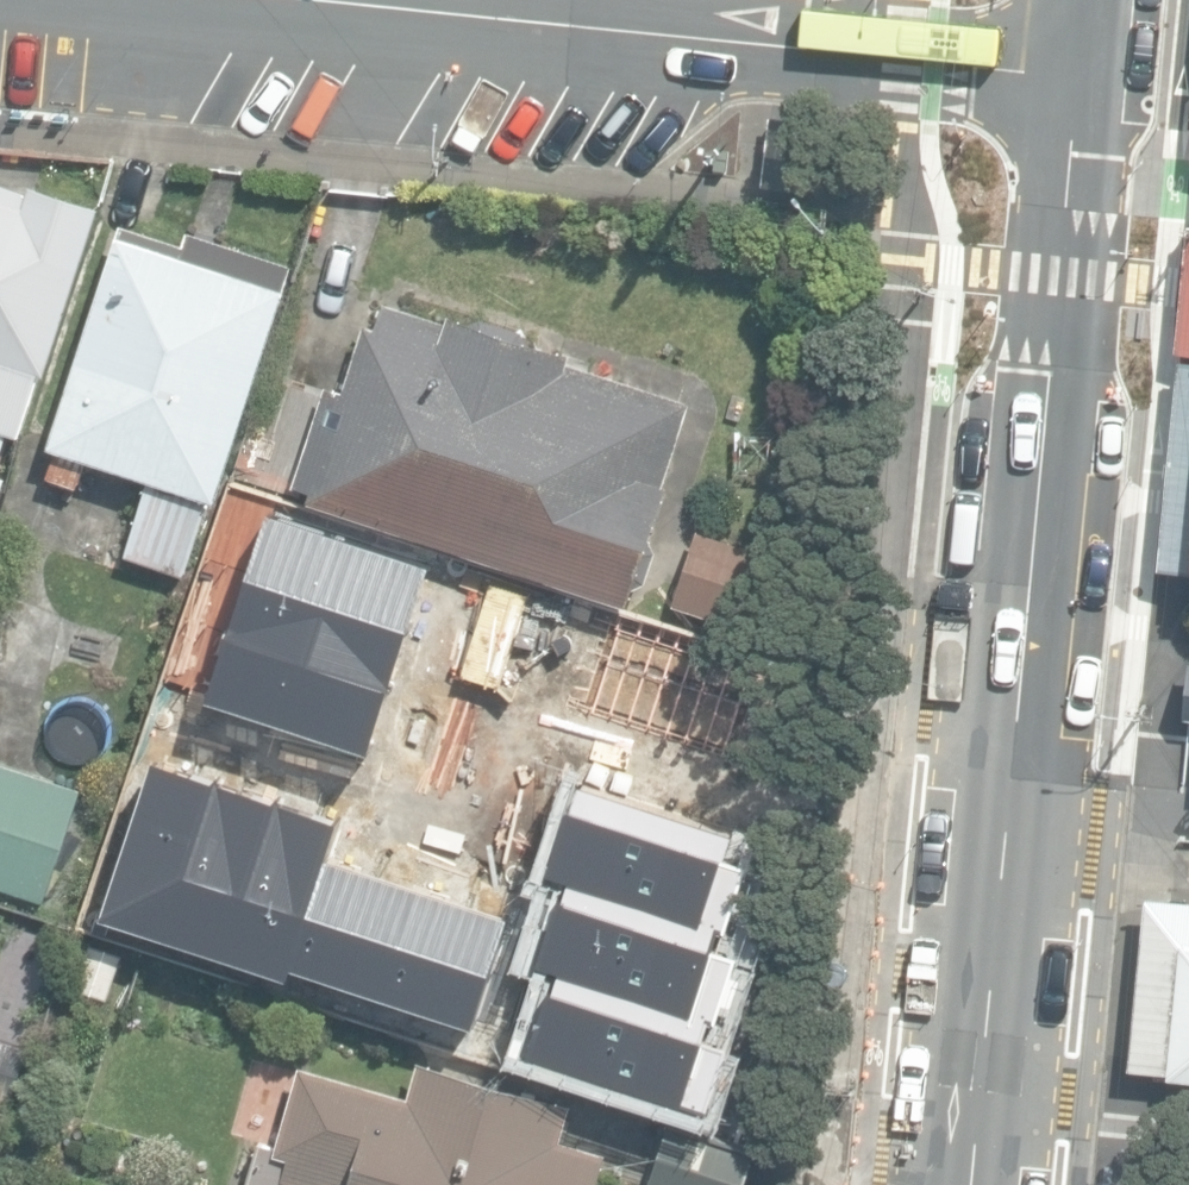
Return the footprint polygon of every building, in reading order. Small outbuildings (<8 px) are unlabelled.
[(809,190),(816,119),(762,113),(755,184),(809,190)] [(24,435),(100,209),(0,176),(0,427),(24,435)] [(129,552),(187,569),(210,496),(220,499),(292,264),(190,233),(187,243),(126,225),(50,475),(85,485),(94,458),(153,476),(129,552)] [(1178,352),(1188,353),(1188,238),(1178,352)] [(311,498),(632,604),(639,585),(651,579),(659,547),(653,537),(671,484),(666,482),(690,407),(573,360),(576,352),(531,337),(525,327),(485,314),(473,319),(453,312),(450,321),(387,300),(378,325),(369,322),(347,390),(330,384),(316,426),(331,431),(326,448),(261,427),(247,470),(313,492),(311,498)] [(1181,359),(1158,570),(1188,573),(1188,360),(1181,359)] [(11,477),(0,473),(0,507),(11,477)] [(216,528),(316,562),(332,514),(232,480),(216,528)] [(771,555),(698,536),(682,607),(754,629),(771,555)] [(353,751),(635,843),(658,776),(615,763),(638,692),(551,664),(560,638),(466,607),(447,667),(387,647),(353,751)] [(131,821),(273,868),(309,761),(153,710),(142,746),(155,750),(131,821)] [(48,901),(84,786),(0,759),(0,886),(48,901)] [(317,986),(533,1059),(543,1028),(545,1028),(571,1037),(590,983),(570,977),(607,866),(521,837),(513,862),(437,836),(434,843),(320,804),(292,888),(326,900),(319,921),(337,928),(317,986)] [(675,950),(761,978),(779,921),(693,893),(675,950)] [(1188,1081),(1188,902),(1184,902),(1149,899),(1133,1069),(1167,1072),(1166,1078),(1188,1081)] [(78,985),(110,997),(125,955),(93,944),(78,985)] [(662,1038),(643,1098),(743,1131),(762,1071),(662,1038)] [(608,1151),(562,1138),(573,1101),(421,1058),(411,1094),(304,1064),(281,1145),(260,1139),(247,1184),(598,1184),(608,1151)] [(758,1146),(673,1117),(650,1184),(745,1184),(758,1146)] [(1181,1128),(1176,1184),(1188,1184),(1188,1128),(1181,1128)]
